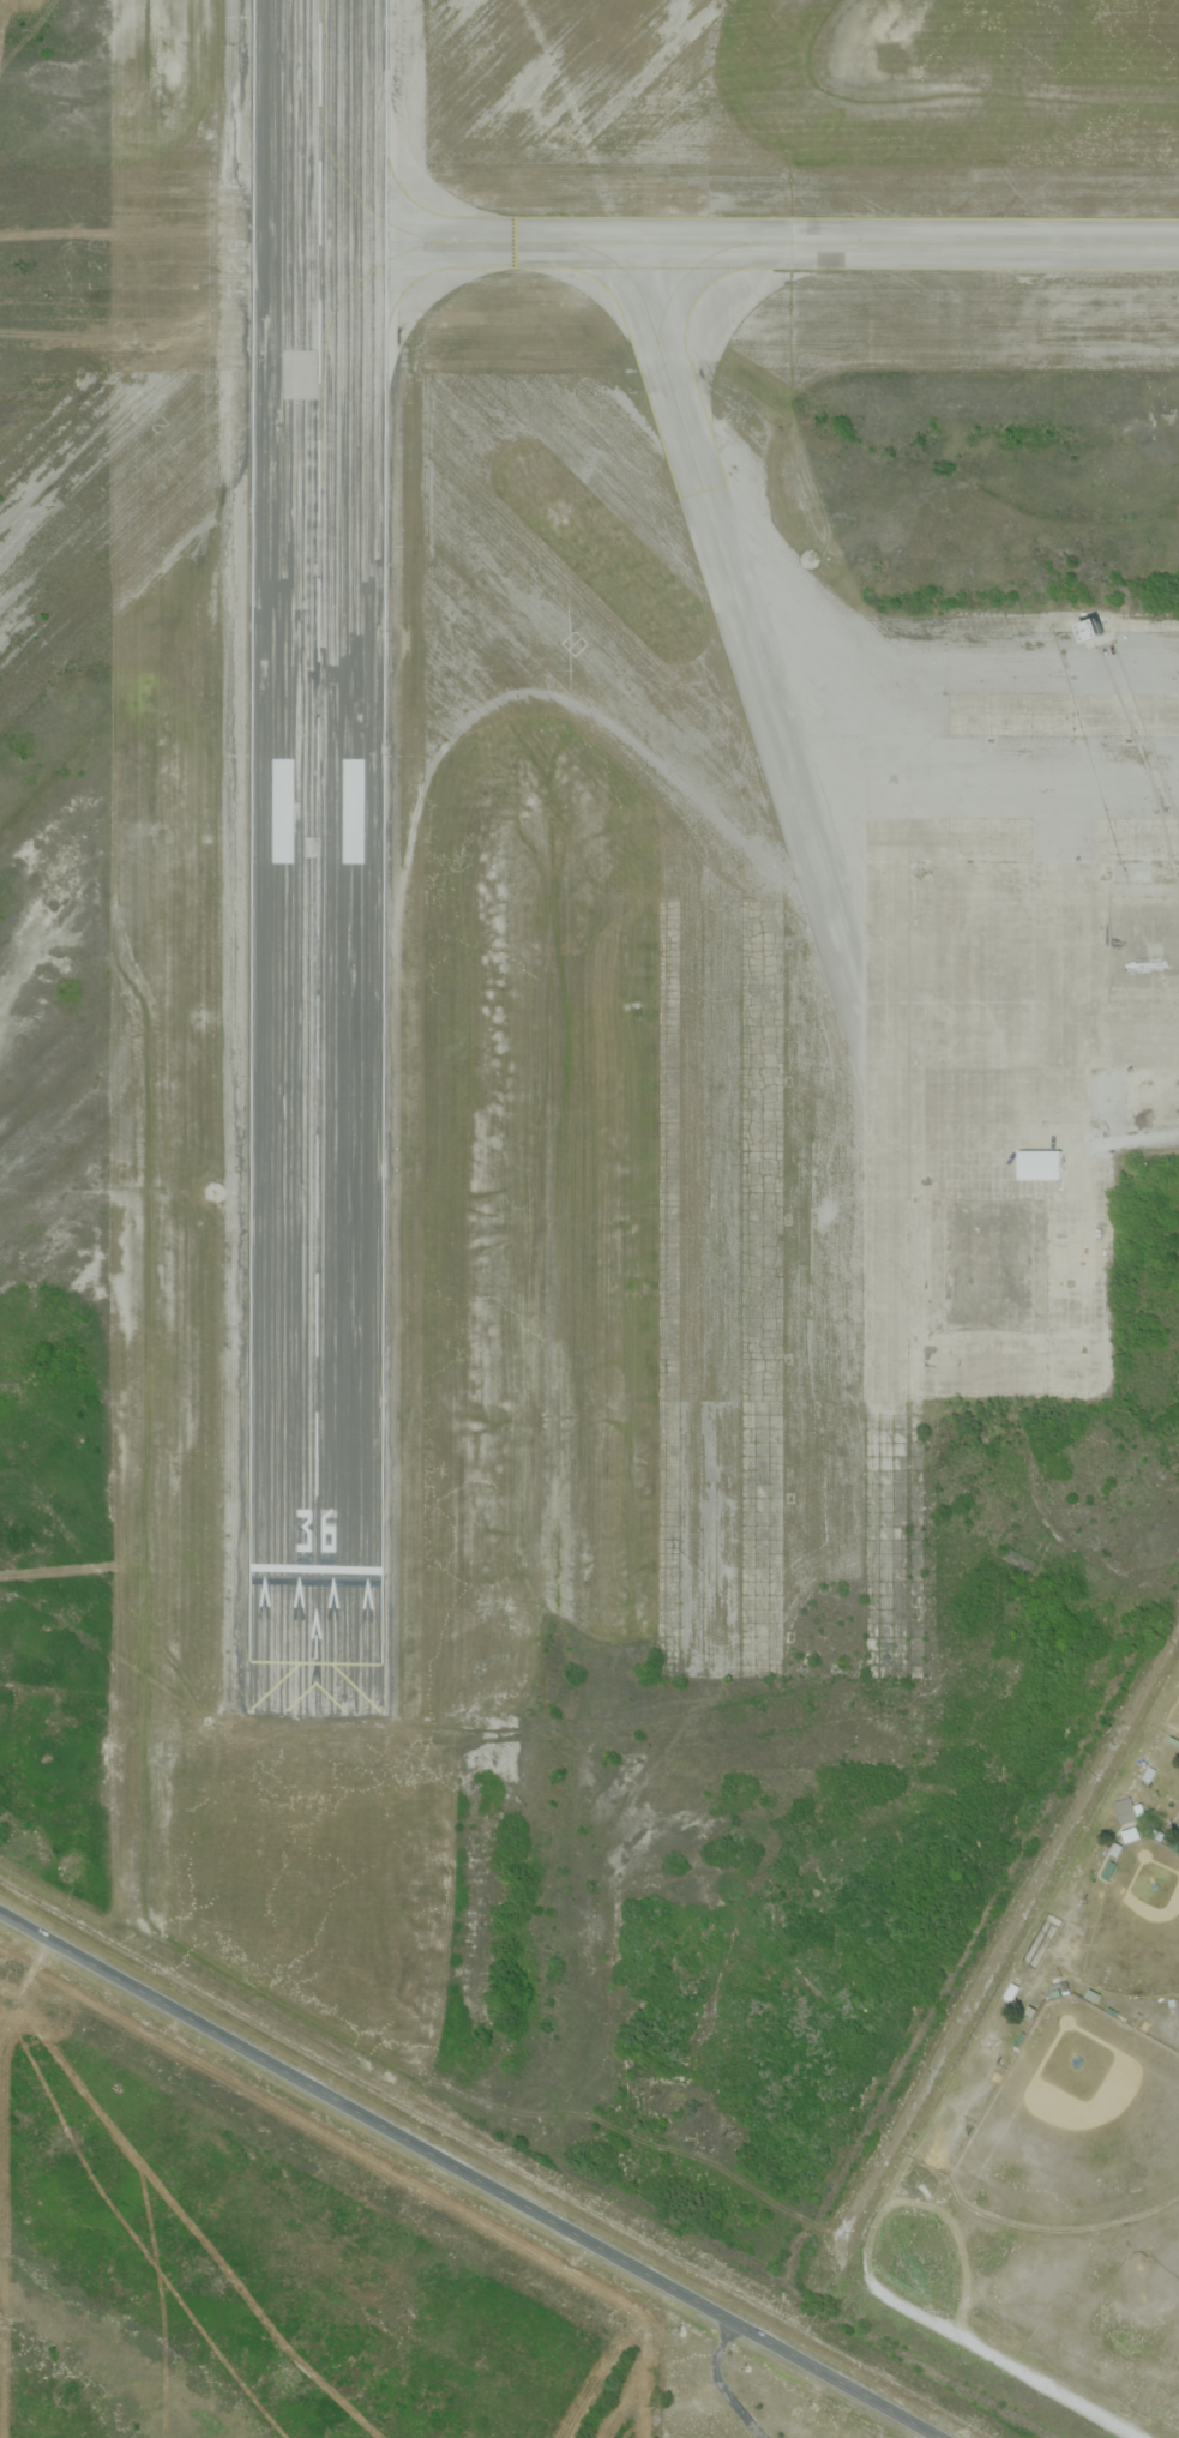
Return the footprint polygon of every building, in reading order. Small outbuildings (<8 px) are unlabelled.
[(1108,637),(1099,640),(1090,644),(1087,634),(1083,625),(1093,622),(1101,619),(1105,627),(1108,637)] [(1017,1150),(1063,1150),(1063,1180),(1017,1180),(1017,1150)] [(1123,1825),(1115,1802),(1139,1794),(1147,1817),(1123,1825)]
